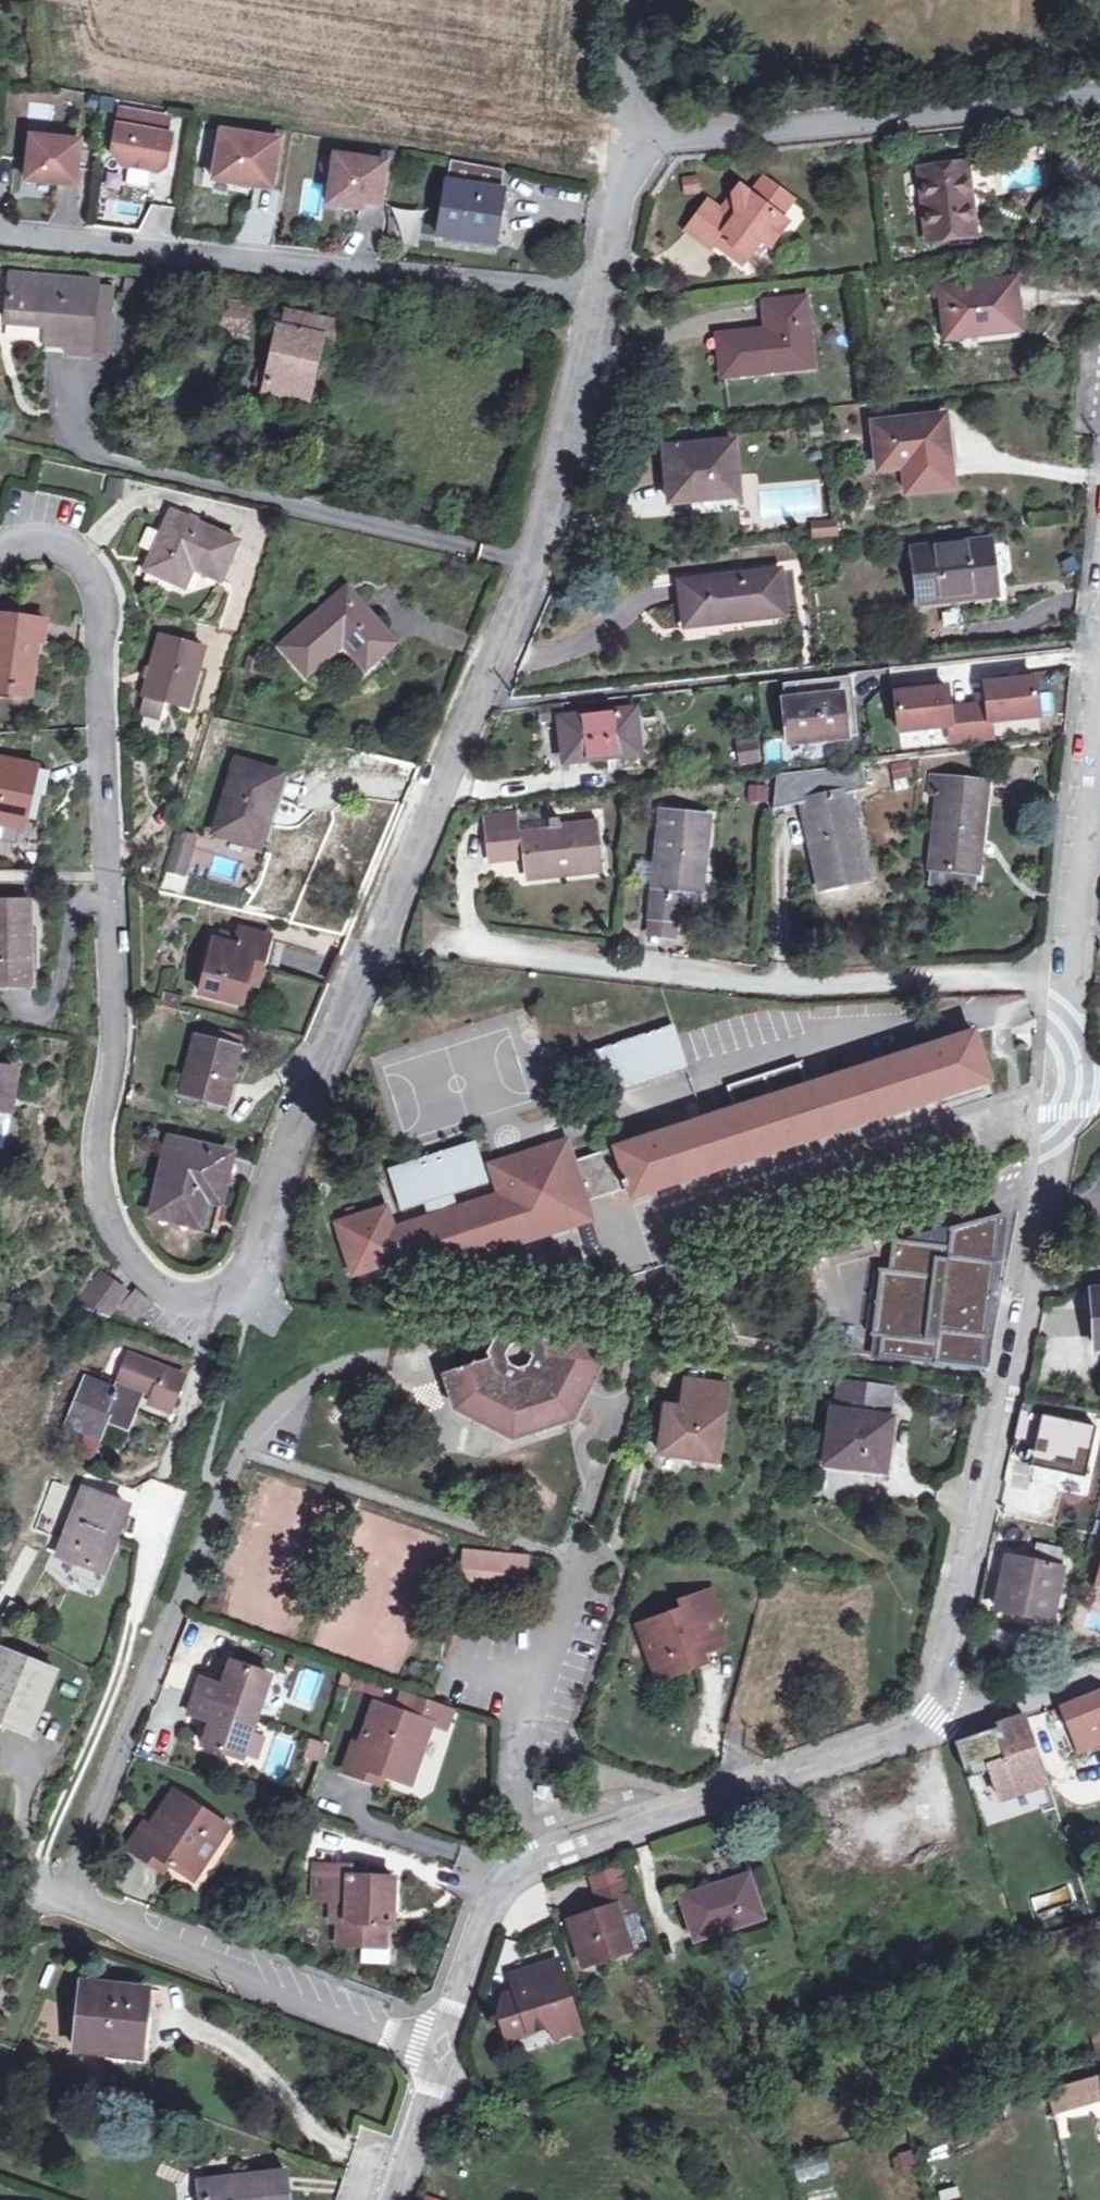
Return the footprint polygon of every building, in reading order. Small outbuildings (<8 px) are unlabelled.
[(173,135),(167,134),(170,118),(122,109),(114,152),(123,164),(161,171),(167,167),(173,135)] [(280,140),(223,130),(215,179),(272,188),(280,140)] [(82,141),(33,136),(28,179),(77,185),(82,141)] [(387,162),(336,155),(328,203),(362,209),(363,202),(380,204),(387,162)] [(972,237),(963,162),(924,167),(934,243),(972,237)] [(502,215),(505,192),(507,174),(452,163),(449,184),(443,237),(492,244),(495,214),(502,215)] [(699,193),(697,181),(685,183),(686,195),(699,193)] [(729,245),(749,258),(762,241),(773,249),(791,225),(783,219),(796,202),(773,184),(761,186),(754,196),(749,192),(739,192),(724,213),(709,202),(688,231),(714,249),(717,245),(725,235),(733,240),(729,245)] [(412,237),(414,215),(397,213),(395,235),(412,237)] [(492,244),(498,245),(502,215),(495,214),(492,244)] [(725,235),(717,245),(744,265),(749,258),(729,245),(733,240),(725,235)] [(9,325),(34,327),(48,329),(95,334),(100,284),(14,276),(9,325)] [(1024,334),(1018,284),(945,291),(951,342),(1024,334)] [(764,305),(767,333),(721,338),(725,378),(814,368),(807,300),(764,305)] [(236,304),(234,334),(251,335),(252,305),(236,304)] [(280,327),(265,391),(312,400),(325,338),(335,340),(338,323),(289,314),(287,328),(280,327)] [(93,357),(95,334),(48,329),(46,346),(69,348),(69,354),(93,357)] [(952,466),(947,424),(880,430),(885,473),(912,468),(914,497),(955,494),(952,466)] [(741,499),(736,450),(672,456),(678,510),(696,508),(696,504),(741,499)] [(129,486),(113,483),(109,501),(125,504),(129,486)] [(173,512),(146,571),(180,586),(190,566),(224,581),(241,542),(173,512)] [(837,522),(815,524),(817,537),(839,535),(837,522)] [(997,593),(991,548),(916,556),(922,606),(964,601),(964,597),(997,593)] [(788,619),(783,577),(685,586),(688,624),(745,619),(746,623),(788,619)] [(350,638),(373,663),(396,644),(350,590),(285,646),(308,674),(343,643),(350,638)] [(35,680),(41,639),(47,639),(50,619),(1,612),(0,617),(0,690),(14,692),(17,677),(35,680)] [(145,695),(170,701),(190,706),(207,650),(162,637),(145,695)] [(366,669),(373,663),(350,638),(343,643),(366,669)] [(252,656),(248,668),(257,671),(261,659),(252,656)] [(844,679),(846,698),(876,695),(873,676),(844,679)] [(33,694),(35,680),(17,677),(14,692),(33,694)] [(846,698),(844,679),(786,685),(792,743),(851,736),(846,698)] [(993,707),(971,709),(975,741),(994,739),(992,723),(1043,717),(1039,680),(990,685),(993,707)] [(947,690),(897,696),(901,733),(953,727),(954,744),(975,741),(971,709),(949,712),(947,690)] [(164,719),(170,701),(145,695),(140,713),(164,719)] [(643,753),(638,712),(564,720),(568,761),(643,753)] [(761,745),(739,747),(741,768),(763,766),(761,745)] [(24,823),(38,766),(0,758),(0,818),(24,823)] [(239,761),(216,833),(255,845),(265,812),(272,814),(283,774),(239,761)] [(938,861),(986,865),(997,777),(940,771),(937,791),(946,792),(938,861)] [(870,884),(852,798),(868,795),(863,774),(784,783),(779,814),(805,809),(823,895),(870,884)] [(769,786),(749,787),(749,805),(769,805),(769,786)] [(678,895),(699,898),(708,827),(663,820),(650,918),(673,922),(676,905),(678,895)] [(491,836),(493,854),(523,852),(525,877),(600,870),(595,825),(491,836)] [(178,846),(170,870),(185,874),(192,850),(178,846)] [(986,865),(938,861),(936,877),(985,883),(986,865)] [(698,908),(699,898),(678,895),(676,905),(698,908)] [(35,985),(32,902),(0,903),(0,986),(35,985)] [(227,930),(225,941),(240,945),(243,934),(227,930)] [(240,945),(225,941),(218,940),(205,993),(244,1003),(249,983),(254,962),(265,965),(271,939),(244,932),(243,934),(240,945)] [(260,985),(265,965),(254,962),(249,983),(260,985)] [(174,1006),(178,996),(169,993),(166,1004),(174,1006)] [(185,998),(178,996),(174,1006),(182,1008),(185,998)] [(592,1056),(605,1096),(692,1069),(681,1035),(679,1028),(592,1056)] [(401,1231),(394,1211),(346,1226),(362,1278),(400,1267),(405,1283),(596,1222),(591,1203),(631,1189),(635,1198),(994,1082),(977,1034),(812,1086),(805,1065),(732,1087),(739,1111),(710,1120),(577,1163),(571,1144),(497,1167),(506,1196),(401,1231)] [(196,1037),(183,1093),(230,1105),(243,1048),(196,1037)] [(15,1112),(21,1070),(0,1068),(0,1110),(15,1112)] [(216,1177),(228,1179),(233,1156),(172,1142),(155,1213),(205,1224),(211,1199),(216,1177)] [(494,1184),(481,1143),(395,1171),(408,1211),(494,1184)] [(223,1201),(228,1179),(216,1177),(211,1199),(223,1201)] [(985,1371),(1004,1217),(955,1230),(953,1249),(897,1242),(893,1272),(884,1271),(876,1337),(885,1338),(883,1357),(985,1371)] [(106,1273),(90,1291),(113,1310),(129,1291),(106,1273)] [(137,1321),(153,1305),(139,1291),(123,1307),(137,1321)] [(550,1350),(533,1355),(529,1364),(519,1367),(511,1362),(509,1358),(496,1363),(493,1357),(491,1357),(475,1363),(475,1366),(466,1369),(464,1366),(445,1373),(451,1390),(453,1389),(470,1383),(474,1392),(486,1398),(480,1409),(513,1428),(567,1410),(585,1374),(576,1369),(582,1356),(579,1348),(595,1342),(597,1341),(592,1324),(573,1330),(574,1334),(565,1337),(563,1334),(549,1338),(546,1339),(550,1350)] [(488,1351),(491,1357),(493,1357),(496,1363),(509,1358),(507,1352),(512,1344),(522,1341),(530,1345),(533,1355),(550,1350),(546,1339),(549,1338),(547,1331),(521,1324),(501,1330),(488,1351)] [(470,1383),(453,1389),(460,1406),(476,1416),(475,1420),(495,1431),(498,1428),(512,1437),(533,1430),(534,1433),(555,1426),(554,1423),(572,1417),(581,1400),(585,1401),(596,1379),(592,1378),(601,1360),(597,1347),(595,1342),(579,1348),(582,1356),(576,1369),(585,1374),(567,1410),(513,1428),(480,1409),(486,1398),(474,1392),(470,1383)] [(86,1434),(103,1440),(111,1420),(130,1427),(145,1391),(155,1395),(151,1404),(171,1412),(185,1378),(127,1355),(118,1377),(121,1378),(116,1391),(87,1380),(67,1426),(86,1434)] [(835,1467),(890,1474),(901,1387),(846,1380),(835,1467)] [(687,1385),(684,1412),(669,1410),(664,1456),(720,1462),(728,1389),(687,1385)] [(1011,1445),(1033,1449),(1030,1464),(1085,1475),(1095,1424),(1040,1413),(1042,1404),(1028,1402),(1020,1401),(1011,1445)] [(94,1462),(103,1440),(86,1434),(78,1455),(94,1462)] [(55,1518),(72,1525),(85,1492),(68,1485),(55,1518)] [(85,1492),(72,1525),(61,1555),(104,1571),(129,1506),(86,1489),(85,1492)] [(1036,1568),(1013,1563),(1001,1611),(1025,1616),(1021,1637),(1026,1644),(1040,1647),(1047,1643),(1052,1621),(1068,1552),(1041,1546),(1036,1568)] [(475,1573),(475,1582),(500,1584),(501,1556),(461,1553),(460,1572),(475,1573)] [(459,1581),(475,1582),(475,1573),(460,1572),(459,1581)] [(708,1662),(728,1655),(719,1626),(726,1623),(718,1597),(685,1608),(687,1616),(643,1631),(654,1666),(668,1673),(675,1670),(677,1677),(684,1680),(703,1674),(699,1662),(707,1659),(708,1662)] [(0,1664),(0,1718),(30,1729),(52,1675),(4,1655),(0,1664)] [(197,1743),(237,1756),(264,1672),(224,1659),(216,1683),(194,1676),(183,1712),(205,1719),(197,1743)] [(1099,1748),(1099,1695),(1064,1710),(1082,1754),(1099,1748)] [(451,1714),(401,1701),(398,1714),(416,1718),(415,1723),(429,1727),(429,1728),(446,1733),(451,1714)] [(373,1713),(362,1756),(356,1754),(349,1784),(387,1793),(389,1783),(413,1789),(429,1728),(429,1727),(415,1723),(373,1713)] [(1050,1785),(1029,1720),(1016,1724),(1019,1734),(1003,1739),(1000,1730),(984,1735),(1008,1798),(1050,1785)] [(1016,1724),(1000,1730),(1003,1739),(1019,1734),(1016,1724)] [(427,1760),(439,1765),(450,1740),(438,1734),(427,1760)] [(310,1742),(305,1761),(323,1766),(328,1747),(310,1742)] [(171,1792),(149,1828),(142,1824),(128,1850),(156,1866),(163,1856),(184,1868),(197,1848),(208,1853),(225,1824),(171,1792)] [(330,1896),(330,1905),(338,1905),(338,1916),(338,1942),(384,1943),(385,1918),(385,1906),(392,1906),(392,1873),(349,1871),(349,1863),(313,1862),(313,1895),(330,1896)] [(766,1923),(751,1878),(682,1901),(696,1945),(766,1923)] [(630,1950),(620,1919),(636,1913),(642,1911),(633,1883),(598,1895),(603,1912),(571,1923),(584,1962),(607,1954),(609,1959),(631,1951),(630,1950)] [(1063,1885),(1026,1897),(1032,1915),(1069,1903),(1063,1885)] [(330,1915),(338,1916),(338,1905),(330,1905),(330,1915)] [(636,1913),(620,1919),(630,1950),(647,1944),(636,1913)] [(394,1965),(395,1952),(365,1952),(365,1965),(394,1965)] [(528,2024),(531,2034),(552,2027),(556,2038),(579,2030),(556,1962),(517,1975),(523,1993),(505,1999),(502,2016),(507,2031),(528,2024)] [(149,1998),(86,1987),(77,2049),(139,2060),(149,1998)] [(510,2041),(531,2034),(528,2024),(507,2031),(510,2041)] [(1092,2036),(1099,2061),(1099,2034),(1092,2036)] [(1076,2111),(1099,2105),(1099,2080),(1072,2089),(1076,2111)] [(1076,2111),(1072,2089),(1053,2095),(1058,2115),(1076,2111)] [(797,2183),(829,2172),(821,2149),(789,2159),(797,2183)] [(302,2176),(217,2190),(219,2199),(307,2199),(304,2186),(302,2176)]
